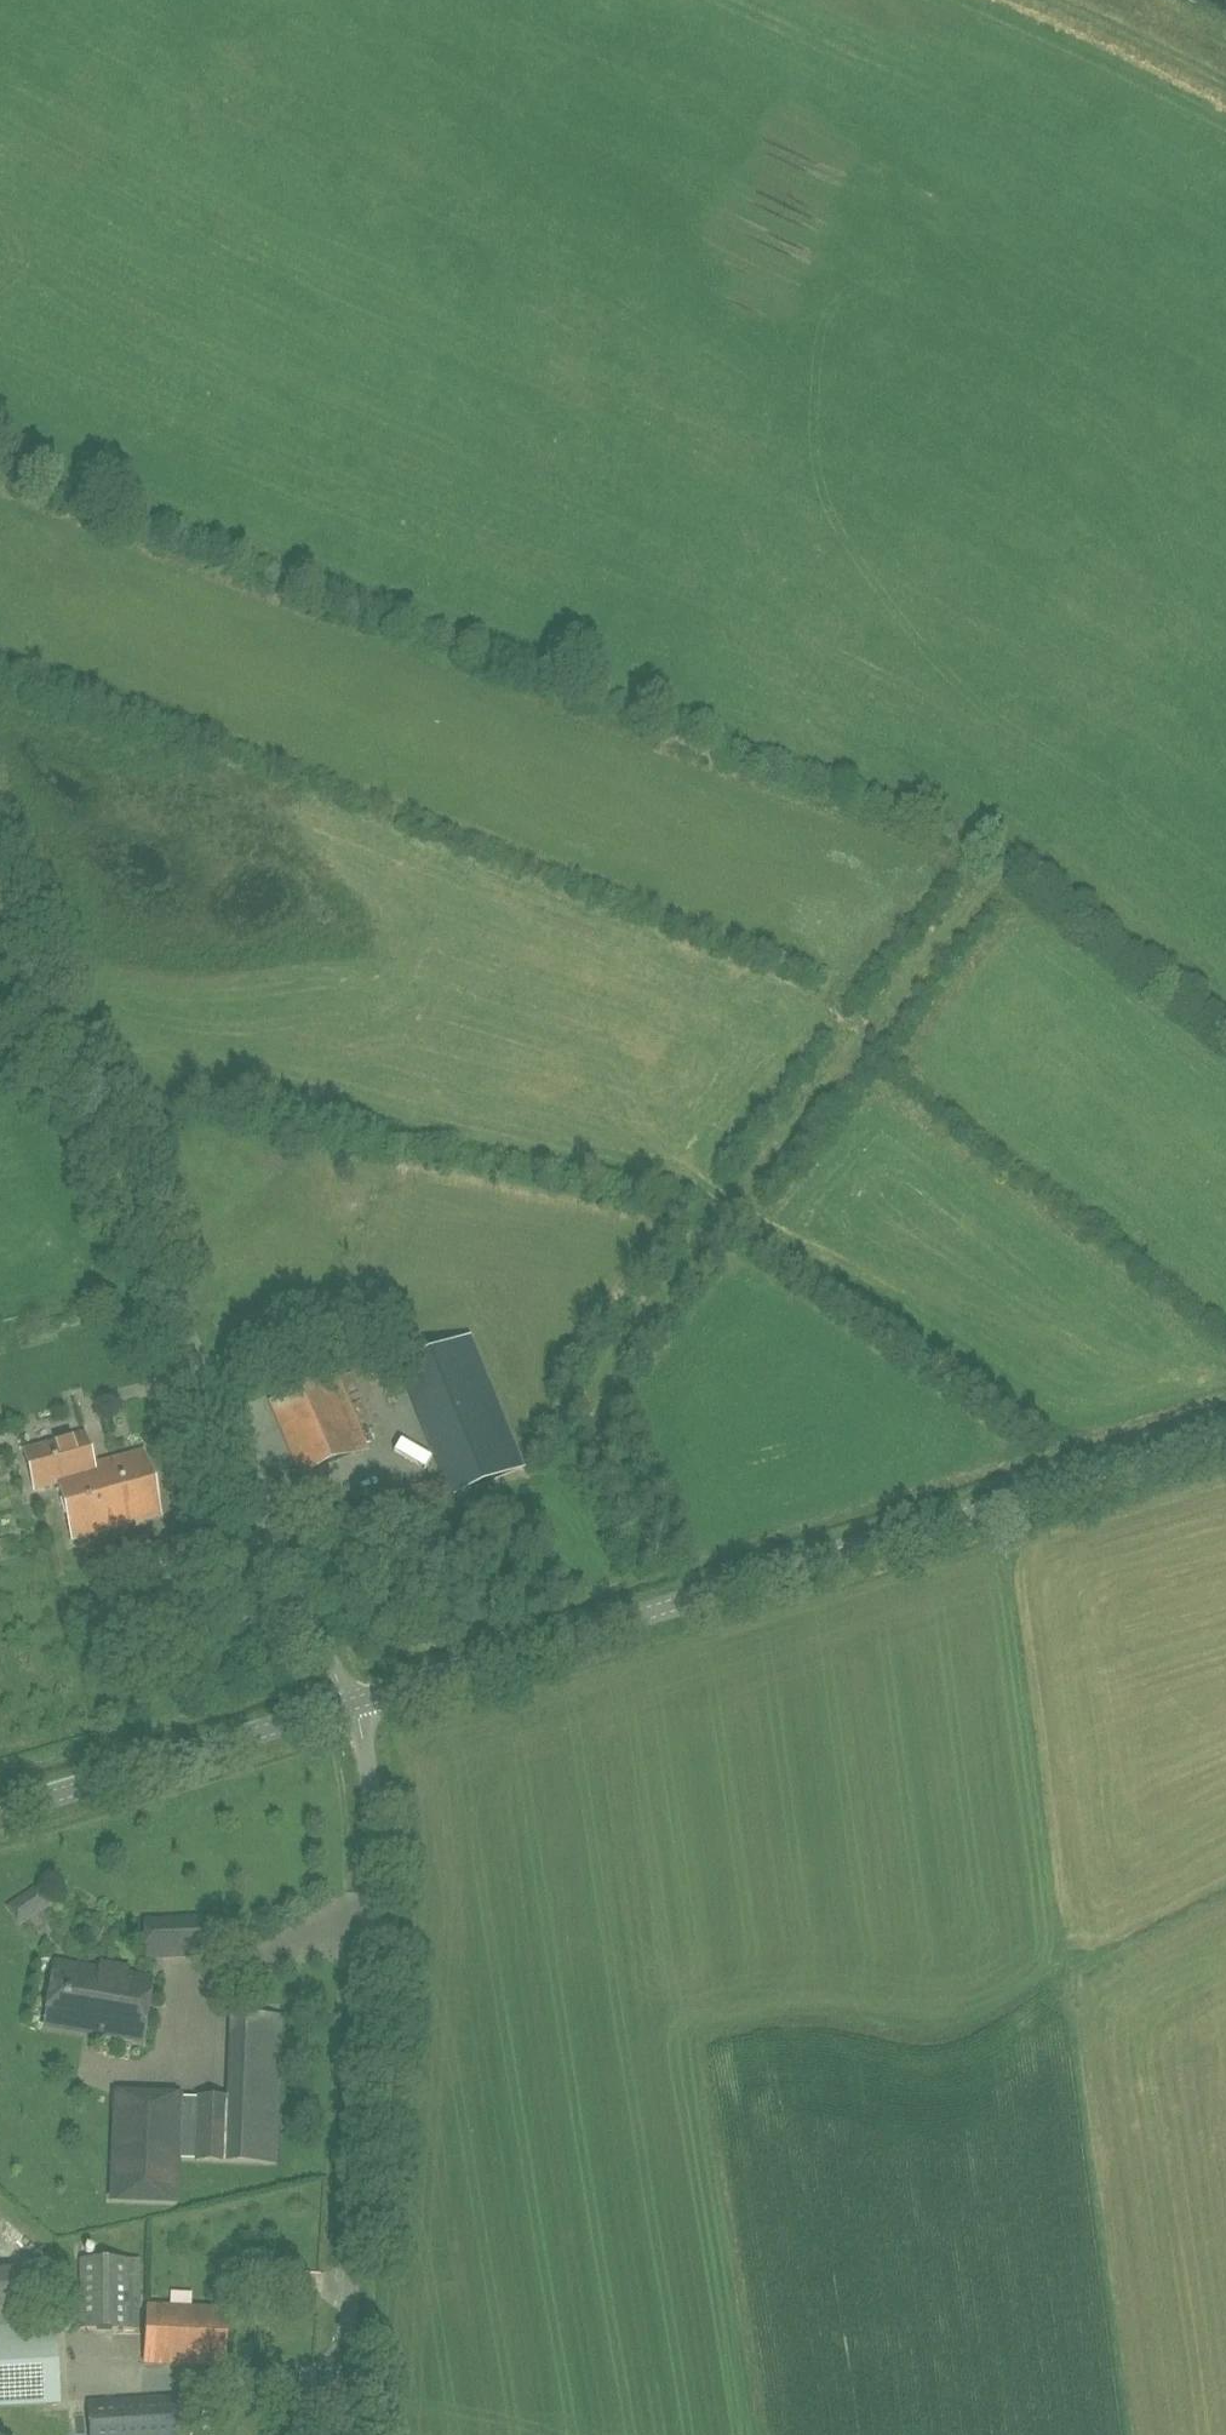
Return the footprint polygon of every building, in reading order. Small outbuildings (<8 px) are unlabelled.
[(277,1401),(305,1477),(372,1451),(344,1376),(277,1401)] [(426,1421),(456,1495),(521,1468),(491,1394),(426,1421)] [(35,1490),(56,1484),(71,1540),(161,1515),(144,1451),(92,1466),(84,1436),(72,1439),(72,1436),(57,1440),(58,1443),(25,1452),(35,1490)] [(526,1503),(539,1498),(533,1482),(520,1487),(526,1503)] [(24,1924),(55,1901),(42,1883),(11,1906),(24,1924)] [(212,1918),(144,1922),(146,1957),(214,1953),(212,1918)] [(102,1966),(101,1973),(55,1966),(45,2026),(142,2042),(152,1981),(128,1977),(129,1970),(102,1966)] [(195,2160),(274,2163),(280,2018),(230,2016),(227,2099),(198,2098),(195,2160)] [(176,2159),(178,2097),(114,2095),(110,2201),(174,2203),(176,2159)] [(80,2261),(80,2328),(138,2329),(138,2261),(80,2261)] [(59,2402),(54,2323),(22,2325),(19,2270),(0,2271),(0,2405),(59,2402)] [(245,2306),(159,2303),(157,2363),(243,2366),(245,2306)] [(88,2402),(89,2434),(180,2434),(178,2397),(88,2402)]
